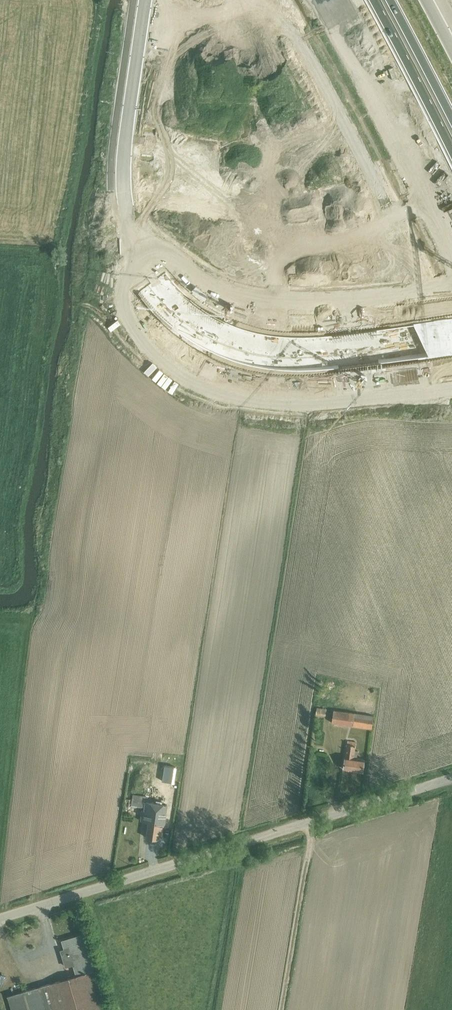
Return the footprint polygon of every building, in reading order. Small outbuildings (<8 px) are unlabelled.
[(327,708),(317,707),(316,714),(326,716),(327,708)] [(372,728),(374,715),(333,709),(332,722),(372,728)] [(336,750),(345,750),(345,740),(336,741),(336,750)] [(356,741),(348,740),(344,768),(363,771),(365,758),(357,757),(358,750),(355,750),(356,741)] [(146,807),(148,796),(133,794),(132,799),(130,798),(130,799),(125,798),(124,808),(129,809),(129,805),(146,807)] [(150,820),(147,837),(159,839),(159,834),(162,834),(166,810),(154,809),(153,820),(150,820)] [(76,976),(94,970),(83,934),(62,939),(65,948),(60,950),(65,967),(73,965),(76,976)] [(76,976),(8,996),(12,1009),(106,1009),(94,970),(76,976)]
